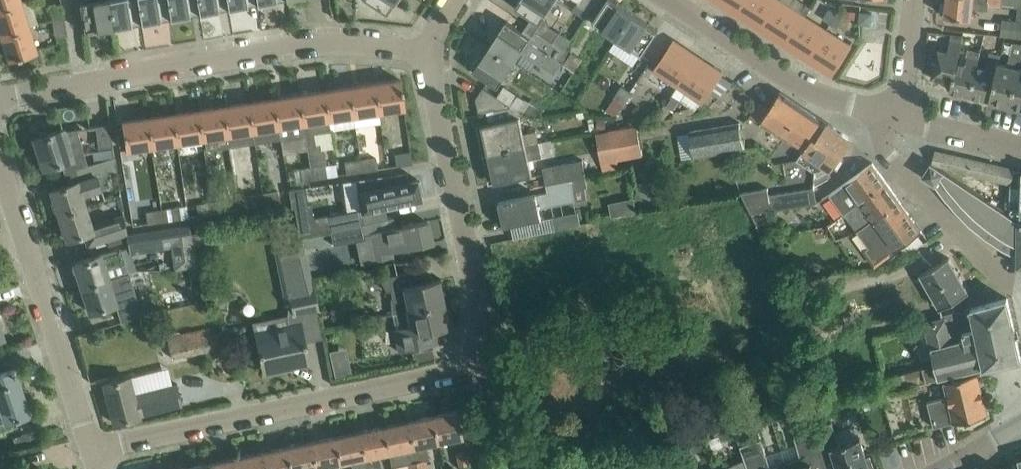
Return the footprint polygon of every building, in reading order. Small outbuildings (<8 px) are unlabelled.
[(20,0),(0,0),(0,8),(20,2),(20,0)] [(84,31),(115,26),(110,0),(79,0),(84,31)] [(115,26),(142,21),(138,0),(110,0),(115,26)] [(168,0),(138,0),(142,21),(171,16),(168,0)] [(198,0),(168,0),(171,16),(200,12),(198,0)] [(200,12),(229,7),(228,0),(198,0),(200,12)] [(385,13),(394,0),(366,0),(385,13)] [(542,20),(546,13),(555,0),(520,0),(515,7),(523,12),(532,18),(540,23),(542,20)] [(585,17),(591,9),(597,0),(580,0),(579,2),(574,10),(585,17)] [(603,5),(592,21),(617,38),(633,13),(613,0),(606,0),(603,5)] [(745,0),(719,0),(723,2),(722,5),(736,14),(745,0)] [(778,0),(777,0),(745,0),(736,14),(751,23),(752,21),(761,27),(778,0)] [(779,1),(778,0),(761,27),(770,33),(769,35),(783,44),(802,15),(805,16),(810,7),(799,0),(779,0),(779,1)] [(988,4),(989,0),(946,0),(945,15),(971,18),(972,8),(988,9),(988,4)] [(20,2),(0,8),(0,30),(1,35),(28,26),(20,2)] [(52,18),(63,17),(61,3),(50,5),(52,18)] [(837,13),(829,8),(822,19),(830,24),(832,20),(837,13)] [(871,12),(861,11),(860,11),(859,22),(870,24),(871,12)] [(642,54),(658,30),(633,13),(617,38),(642,54)] [(837,28),(844,18),(837,13),(832,20),(830,24),(837,28)] [(826,30),(805,16),(802,15),(783,44),(798,53),(799,51),(809,57),(826,30)] [(52,18),(55,36),(59,56),(69,54),(66,34),(63,17),(52,18)] [(1016,20),(1003,18),(1001,35),(1020,37),(1020,20),(1016,20)] [(506,20),(490,45),(514,61),(520,52),(551,72),(559,60),(560,60),(566,51),(565,51),(552,42),(535,30),(531,36),(523,31),(506,20)] [(17,57),(22,56),(21,55),(36,50),(28,26),(1,35),(9,59),(17,56),(17,57)] [(850,45),(833,34),(826,30),(809,57),(817,63),(816,65),(831,75),(850,45)] [(552,42),(565,51),(567,48),(572,40),(571,39),(569,38),(559,32),(552,42)] [(952,32),(947,51),(938,49),(932,76),(951,81),(952,81),(956,63),(957,63),(963,35),(952,32)] [(674,40),(654,70),(678,86),(692,64),(695,61),(696,58),(687,52),(689,50),(674,40)] [(490,45),(473,70),(497,86),(514,61),(490,45)] [(583,59),(567,48),(565,51),(566,51),(560,60),(575,71),(583,59)] [(971,90),(970,94),(989,99),(990,99),(991,95),(998,63),(999,63),(1000,55),(989,52),(985,69),(977,67),(976,67),(971,90)] [(951,81),(949,90),(970,94),(971,90),(976,67),(977,67),(979,56),(968,54),(965,65),(957,63),(956,63),(952,81),(951,81)] [(989,101),(1009,106),(1011,99),(1018,68),(1019,68),(1020,58),(1020,57),(1009,54),(1007,65),(999,63),(998,63),(991,95),(990,99),(989,99),(989,101)] [(678,86),(672,95),(673,95),(681,100),(695,110),(700,101),(702,102),(721,72),(707,62),(705,64),(696,58),(695,61),(692,64),(678,86)] [(632,65),(619,83),(621,85),(605,109),(616,116),(633,92),(631,91),(643,72),(632,65)] [(1009,106),(1020,108),(1020,68),(1019,68),(1018,68),(1011,99),(1009,106)] [(401,87),(400,79),(375,83),(379,111),(380,110),(383,130),(396,127),(393,108),(404,107),(402,91),(403,91),(402,87),(401,87)] [(379,111),(375,83),(350,87),(354,114),(379,111)] [(532,99),(530,102),(504,86),(497,96),(523,112),(537,121),(545,107),(532,99)] [(354,114),(350,87),(324,90),(331,131),(355,128),(354,114)] [(497,96),(483,87),(476,98),(482,124),(488,153),(538,142),(536,131),(523,133),(520,116),(523,112),(497,96)] [(324,90),(299,94),(305,135),(307,144),(309,159),(310,166),(312,179),(336,175),(336,167),(327,169),(323,139),(315,140),(314,134),(331,131),(324,90)] [(817,138),(828,123),(804,107),(781,91),(774,102),(769,110),(759,103),(751,115),(783,137),(804,150),(814,136),(817,138)] [(305,135),(299,94),(274,98),(280,139),(281,148),(307,144),(305,135)] [(673,95),(666,105),(674,110),(681,100),(673,95)] [(280,139),(274,98),(248,102),(255,143),(280,139)] [(255,143),(248,102),(223,106),(229,147),(255,143)] [(229,147),(223,106),(198,110),(202,138),(204,138),(205,150),(229,147)] [(202,138),(198,110),(172,114),(177,142),(202,138)] [(153,156),(156,179),(181,176),(178,153),(177,142),(172,114),(147,118),(151,145),(152,145),(153,156)] [(147,118),(122,121),(126,149),(151,145),(147,118)] [(694,156),(744,148),(740,121),(690,130),(694,156)] [(96,125),(97,138),(98,147),(92,148),(96,162),(114,156),(109,123),(96,125)] [(828,123),(817,138),(814,136),(804,150),(798,159),(815,171),(833,164),(839,155),(851,138),(828,123)] [(618,160),(643,155),(638,125),(595,132),(599,157),(602,173),(615,171),(619,170),(618,160)] [(43,167),(53,164),(61,162),(64,172),(74,169),(83,166),(88,164),(76,128),(63,130),(63,128),(34,138),(43,167)] [(538,142),(488,153),(494,182),(532,174),(529,159),(541,157),(538,142)] [(334,151),(337,166),(345,165),(346,173),(362,171),(361,159),(359,147),(334,151)] [(1011,184),(1015,168),(935,150),(932,162),(937,166),(1010,184),(1011,184)] [(410,152),(395,154),(396,165),(412,163),(410,152)] [(74,169),(77,180),(50,189),(58,214),(85,206),(82,195),(101,189),(97,176),(116,170),(114,156),(96,162),(88,164),(83,166),(74,169)] [(376,157),(361,159),(362,171),(378,168),(376,157)] [(572,178),(602,173),(599,157),(543,168),(546,183),(572,178)] [(1016,257),(1017,257),(1018,258),(1018,261),(1018,264),(1018,266),(1020,266),(1020,219),(1015,218),(1009,214),(937,166),(932,162),(931,162),(921,176),(937,186),(941,192),(940,193),(943,195),(942,196),(943,197),(944,197),(955,210),(955,211),(956,212),(957,212),(970,225),(969,225),(970,226),(971,226),(985,237),(985,238),(986,239),(987,238),(1002,248),(1002,249),(1003,250),(1015,255),(1015,256),(1016,257)] [(872,163),(862,170),(830,194),(845,212),(859,202),(859,201),(875,190),(886,182),(872,163)] [(312,179),(310,166),(295,168),(297,181),(312,179)] [(1015,168),(1011,184),(1010,184),(1009,214),(1015,218),(1020,219),(1020,170),(1015,168)] [(420,194),(423,194),(420,181),(417,182),(417,178),(414,178),(414,179),(408,180),(407,174),(407,171),(404,172),(381,176),(359,179),(358,179),(354,179),(361,211),(364,211),(364,210),(380,207),(385,206),(387,206),(386,203),(395,201),(395,204),(397,203),(418,199),(421,198),(420,194)] [(518,197),(498,202),(504,226),(542,217),(540,209),(544,208),(544,205),(576,199),(572,178),(546,183),(547,191),(518,197)] [(886,182),(875,190),(859,201),(859,202),(845,212),(858,231),(872,220),(900,200),(886,182)] [(768,188),(740,192),(747,205),(770,201),(769,195),(768,188)] [(770,201),(747,205),(750,213),(771,210),(816,202),(814,188),(769,195),(770,201)] [(264,204),(280,202),(279,189),(262,192),(264,204)] [(264,204),(262,192),(238,196),(239,208),(264,204)] [(213,212),(230,210),(228,198),(212,201),(213,212)] [(864,252),(872,263),(884,257),(895,251),(922,231),(900,200),(872,220),(858,231),(870,248),(864,252)] [(142,203),(143,212),(132,213),(133,225),(163,220),(161,209),(159,209),(158,201),(142,203)] [(213,212),(212,201),(197,203),(186,205),(188,216),(213,212)] [(163,220),(188,216),(186,205),(161,209),(163,220)] [(295,207),(298,224),(301,237),(331,231),(363,225),(360,211),(312,221),(309,205),(295,207)] [(66,239),(76,236),(84,233),(87,245),(127,233),(124,213),(91,223),(85,206),(58,214),(66,239)] [(578,211),(553,216),(555,229),(580,224),(578,211)] [(334,245),(373,236),(372,231),(394,226),(392,219),(363,225),(363,226),(332,232),(334,245)] [(372,231),(373,236),(378,260),(394,257),(393,250),(410,246),(430,242),(425,220),(415,222),(412,223),(412,221),(408,222),(409,223),(394,226),(372,231)] [(170,248),(174,270),(199,266),(192,224),(127,233),(130,255),(170,248)] [(289,294),(294,314),(318,308),(313,288),(311,289),(302,246),(275,252),(284,295),(289,294)] [(101,254),(100,253),(73,262),(81,287),(108,278),(109,279),(128,273),(120,248),(101,254)] [(930,267),(920,273),(939,308),(951,301),(968,292),(949,257),(941,261),(930,267)] [(387,291),(390,290),(392,299),(405,296),(408,310),(408,311),(444,303),(439,279),(416,284),(413,270),(388,276),(381,280),(387,291)] [(108,278),(81,287),(89,311),(116,303),(116,302),(135,295),(131,282),(112,288),(109,279),(108,278)] [(149,312),(180,305),(176,292),(145,299),(149,312)] [(935,362),(938,377),(957,373),(966,370),(980,367),(993,364),(1007,361),(1020,358),(1007,297),(997,299),(988,302),(941,312),(942,319),(927,322),(932,346),(931,346),(935,362)] [(181,320),(205,315),(202,302),(179,307),(181,320)] [(408,311),(408,310),(395,313),(403,350),(428,345),(426,332),(449,327),(444,303),(408,311)] [(268,370),(299,364),(297,356),(307,354),(300,322),(271,328),(273,336),(256,340),(260,358),(265,357),(268,370)] [(195,354),(217,349),(212,327),(167,336),(175,374),(198,369),(195,354)] [(432,347),(412,352),(414,362),(434,357),(432,347)] [(330,350),(333,364),(347,361),(344,348),(330,350)] [(926,379),(923,365),(884,374),(887,388),(926,379)] [(4,422),(10,420),(29,414),(14,369),(0,373),(0,410),(4,422)] [(958,377),(943,380),(947,397),(928,402),(929,407),(933,427),(987,414),(977,372),(958,377)] [(114,423),(139,416),(182,405),(177,384),(133,394),(129,377),(123,378),(104,383),(114,423)] [(462,436),(457,410),(432,415),(438,441),(462,436)] [(804,410),(800,412),(804,424),(805,430),(813,428),(814,427),(810,416),(807,417),(804,410)] [(800,412),(789,415),(793,428),(795,427),(796,433),(805,430),(804,424),(800,412)] [(432,415),(409,420),(419,468),(428,468),(426,459),(430,459),(426,443),(438,441),(432,415)] [(409,420),(384,425),(389,451),(392,467),(408,464),(409,468),(419,468),(409,420)] [(839,444),(832,421),(814,427),(813,428),(826,468),(832,468),(838,467),(839,468),(873,468),(874,468),(870,456),(866,457),(860,438),(861,438),(860,437),(839,444)] [(757,422),(735,429),(741,445),(762,438),(757,422)] [(384,425),(359,431),(367,468),(378,468),(382,468),(379,453),(389,451),(384,425)] [(794,434),(802,456),(786,461),(789,468),(826,468),(813,428),(805,430),(796,433),(794,434)] [(34,431),(21,435),(26,448),(38,444),(34,431)] [(359,431),(335,436),(337,443),(340,461),(351,459),(353,468),(367,468),(359,431)] [(335,436),(310,441),(316,466),(326,464),(340,461),(337,443),(335,436)] [(762,438),(741,445),(746,461),(748,468),(789,468),(786,461),(771,466),(762,438)] [(310,441),(286,446),(291,468),(304,468),(316,466),(310,441)] [(286,446),(262,451),(265,468),(291,468),(286,446)] [(459,465),(469,463),(466,450),(456,452),(459,465)] [(262,451),(237,456),(240,468),(265,468),(262,451)] [(24,464),(22,453),(0,458),(0,468),(2,468),(24,464)] [(237,456),(214,461),(215,468),(240,468),(237,456)] [(1015,459),(1016,462),(997,468),(1020,468),(1020,457),(1015,459)]
